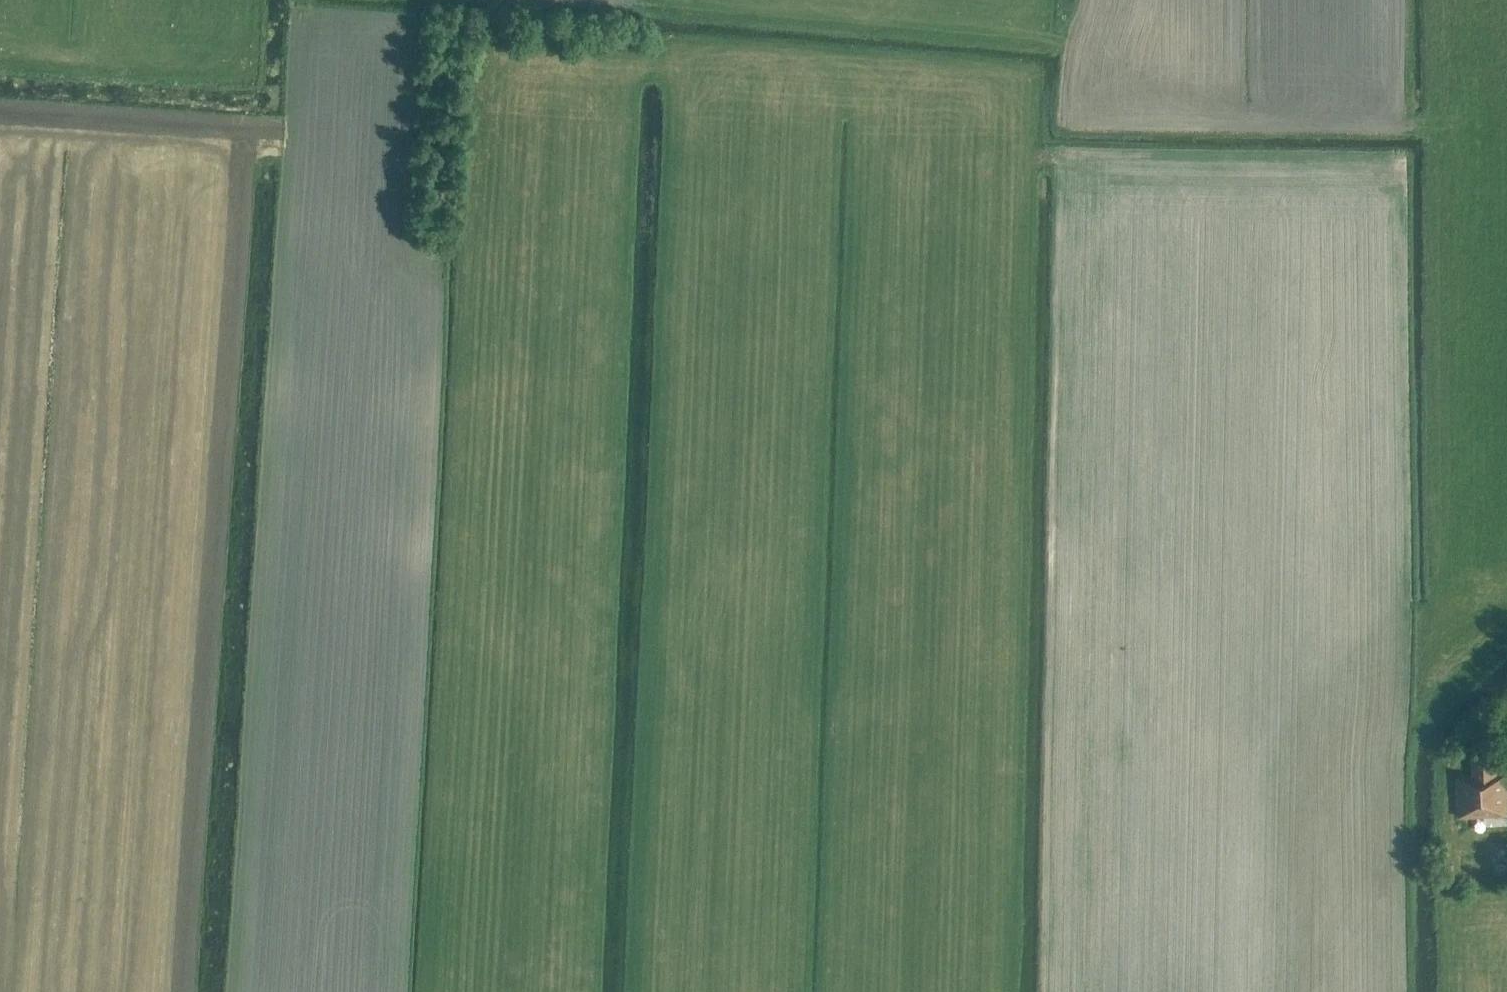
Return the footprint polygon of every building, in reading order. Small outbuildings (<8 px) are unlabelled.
[(1495,754),(1472,755),(1472,776),(1457,777),(1458,817),(1506,815),(1506,798),(1506,775),(1496,775),(1495,754)]
